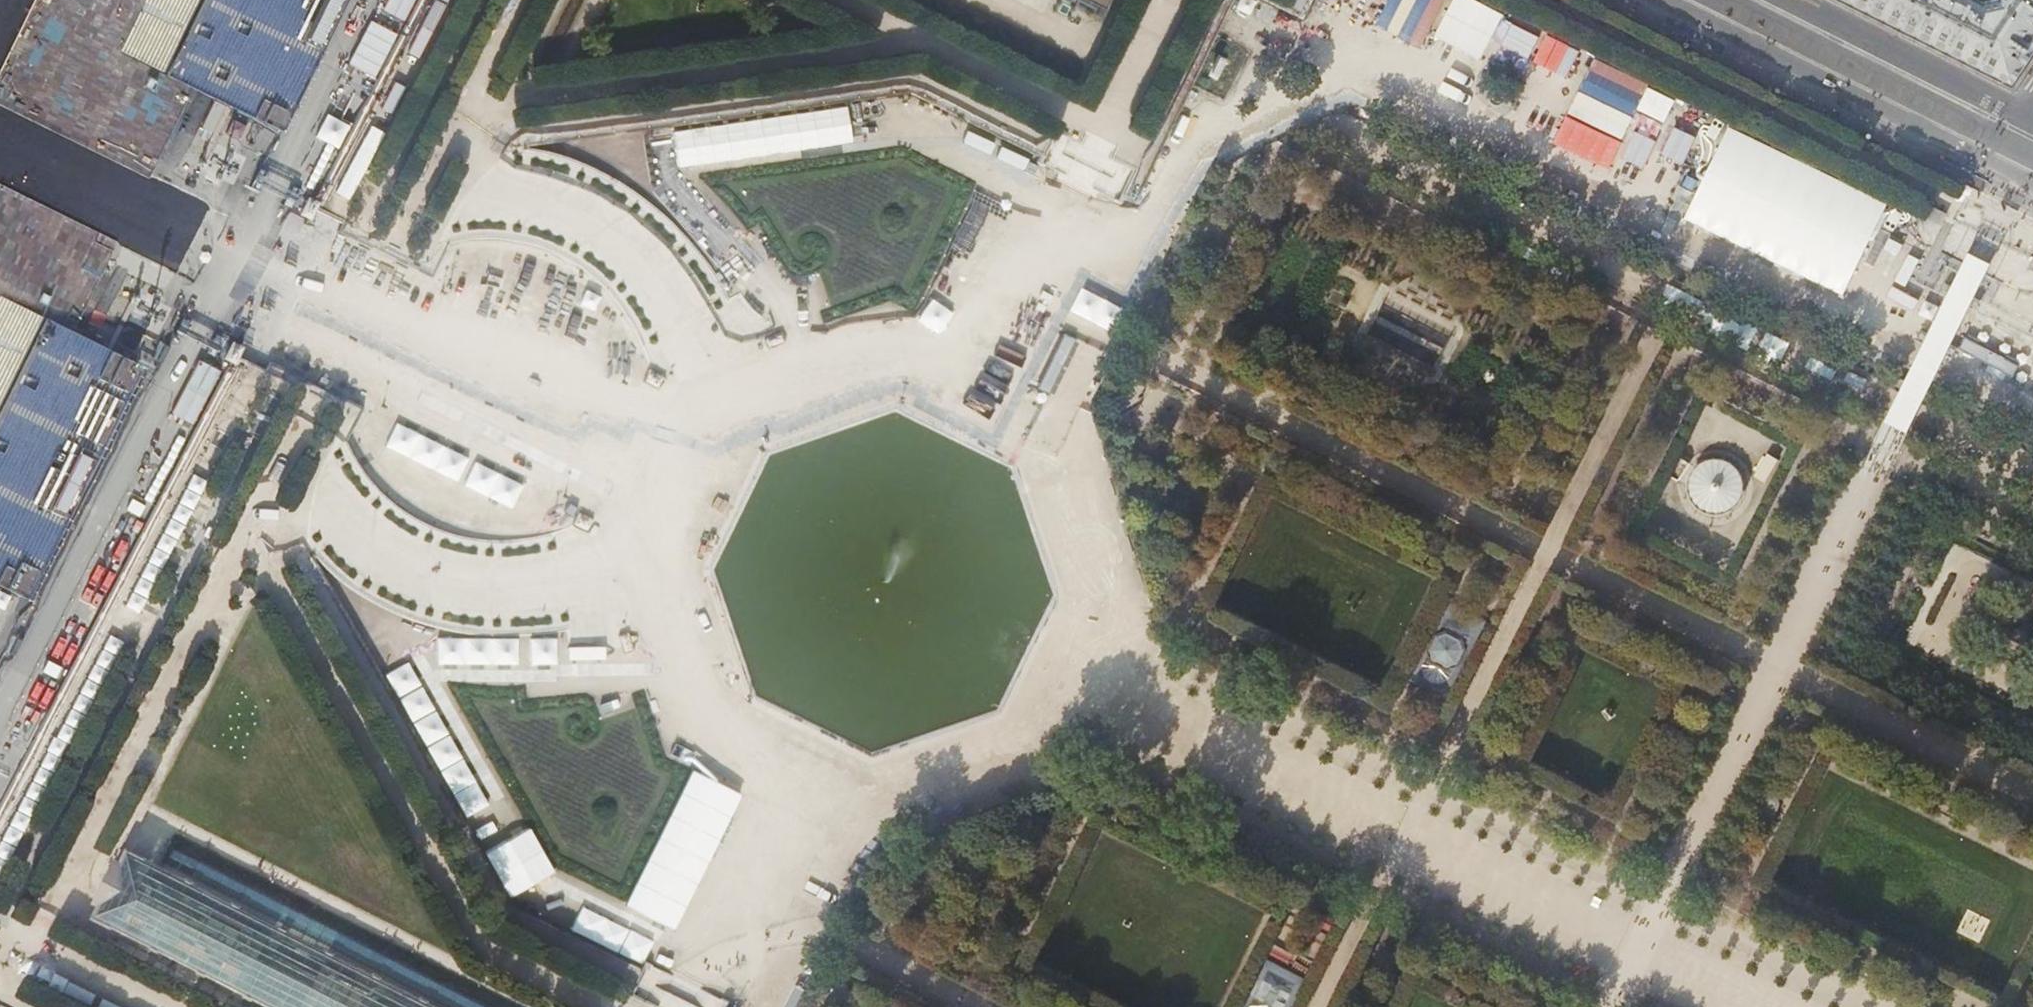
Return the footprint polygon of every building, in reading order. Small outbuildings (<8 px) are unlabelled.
[(1859,11),(1916,40),(1928,18),(1937,0),(1837,0),(1859,11)] [(2014,89),(2032,60),(2032,0),(1937,0),(1928,18),(1916,40),(1953,58),(2014,89)] [(766,340),(768,347),(785,342),(782,334),(766,340)] [(210,405),(179,467),(247,470),(224,459),(225,447),(251,447),(283,380),(236,357),(209,413),(210,405)] [(1700,468),(1694,474),(1691,483),(1690,492),(1693,500),(1699,507),(1706,512),(1715,514),(1724,514),(1731,510),(1738,504),(1742,497),(1743,488),(1742,480),(1738,472),(1732,466),(1725,463),(1716,461),(1707,463),(1700,468)] [(1406,680),(1448,700),(1486,623),(1444,602),(1406,680)] [(1938,612),(1937,626),(1958,627),(1959,613),(1938,612)] [(628,633),(619,636),(625,652),(634,649),(628,633)] [(427,1003),(428,1002),(423,1000),(423,1001),(380,979),(381,978),(376,976),(376,977),(333,956),(333,954),(329,952),(328,953),(286,932),(287,931),(282,928),(282,930),(239,908),(240,907),(235,905),(235,906),(192,884),(193,883),(188,881),(187,882),(145,861),(146,859),(130,851),(124,863),(118,860),(113,870),(119,874),(114,883),(108,895),(102,892),(97,902),(102,905),(96,917),(112,925),(113,923),(156,945),(155,947),(160,949),(160,947),(203,969),(202,970),(207,973),(207,971),(250,993),(249,994),(253,996),(254,995),(278,1006),(435,1006),(427,1003)] [(1300,979),(1263,960),(1240,1006),(1241,1006),(1286,1006),(1300,979)] [(690,992),(677,986),(675,991),(687,997),(690,992)]
